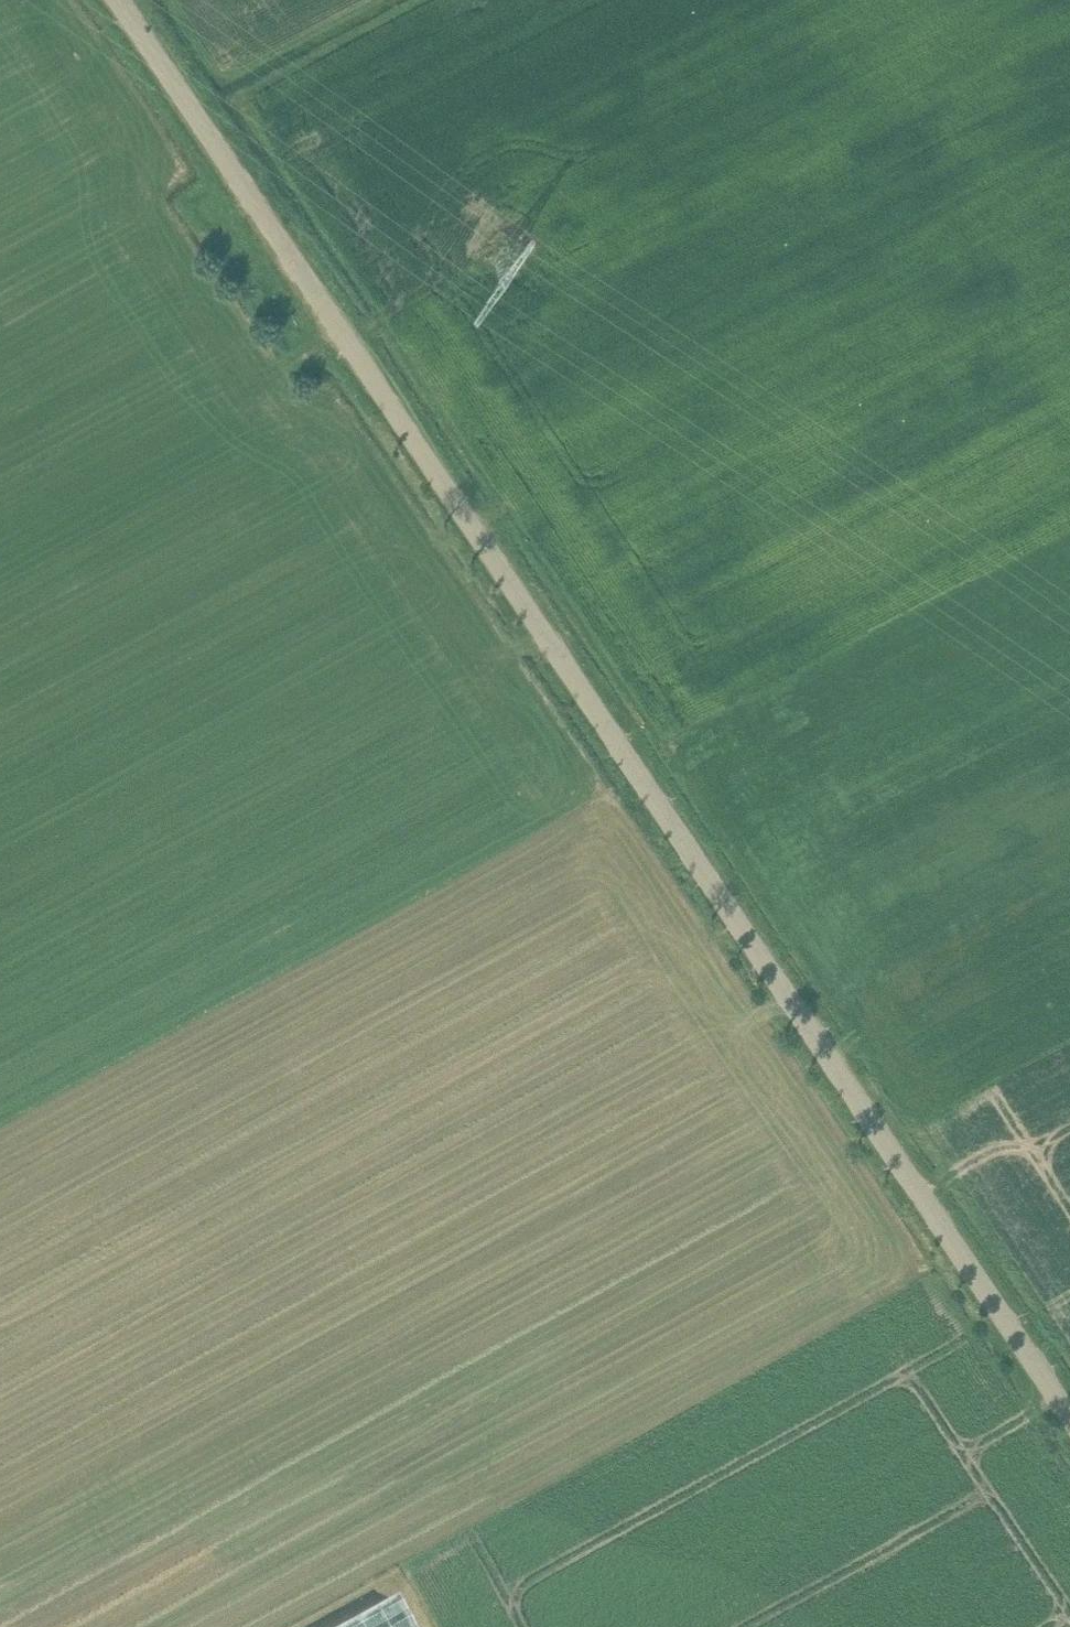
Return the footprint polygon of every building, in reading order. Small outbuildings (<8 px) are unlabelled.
[(399,1602),(354,1626),(412,1626),(399,1602)]
